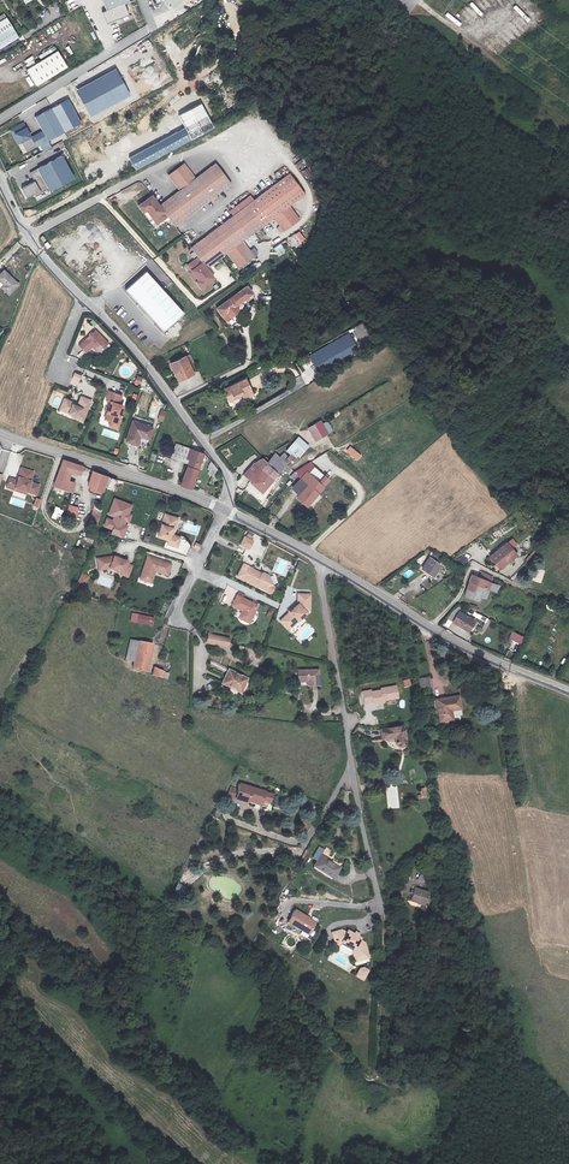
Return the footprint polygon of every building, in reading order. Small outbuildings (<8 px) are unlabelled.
[(107,12),(126,4),(130,2),(129,0),(102,0),(107,12)] [(130,15),(126,4),(107,12),(103,13),(107,24),(130,15)] [(0,21),(0,48),(17,38),(5,18),(0,21)] [(57,52),(25,70),(34,87),(66,68),(57,52)] [(66,131),(50,107),(35,116),(47,140),(66,131)] [(50,192),(75,181),(64,156),(30,172),(35,182),(21,188),(26,200),(42,193),(42,191),(49,188),(50,192)] [(149,196),(136,205),(141,211),(144,209),(151,219),(154,224),(165,216),(172,226),(229,184),(213,163),(193,179),(181,164),(166,175),(178,190),(157,206),(149,196)] [(309,168),(302,171),(307,180),(314,177),(309,168)] [(185,265),(189,270),(196,279),(193,282),(197,287),(210,277),(203,268),(224,253),(235,268),(251,257),(239,241),(260,226),(273,218),(281,232),(298,220),(288,205),(304,195),(288,176),(188,248),(196,258),(185,265)] [(136,205),(135,206),(139,212),(140,212),(147,221),(151,219),(144,209),(141,211),(136,205)] [(292,248),(305,242),(300,231),(291,236),(293,239),(288,241),(292,248)] [(152,262),(145,269),(158,280),(160,278),(164,282),(160,286),(165,290),(173,281),(152,262)] [(0,271),(0,292),(10,285),(0,271)] [(185,315),(147,271),(121,292),(126,298),(129,296),(162,334),(185,315)] [(248,285),(219,308),(229,320),(241,310),(239,307),(255,294),(248,285)] [(90,322),(76,340),(83,345),(88,339),(95,344),(104,332),(90,322)] [(351,332),(312,353),(311,354),(318,365),(357,343),(351,332)] [(183,352),(169,360),(177,377),(192,370),(183,352)] [(79,382),(82,376),(75,372),(72,379),(79,382)] [(134,384),(140,386),(143,378),(137,376),(134,384)] [(253,392),(245,376),(223,387),(228,398),(242,391),(244,396),(253,392)] [(114,391),(102,387),(99,396),(103,397),(97,414),(103,416),(109,419),(111,413),(116,401),(111,400),(114,391)] [(57,393),(54,401),(63,404),(62,407),(68,409),(67,412),(75,416),(84,395),(75,391),(71,399),(57,393)] [(109,419),(103,416),(101,423),(110,426),(114,414),(111,413),(109,419)] [(147,431),(151,422),(131,414),(123,433),(134,437),(137,428),(147,431)] [(334,432),(327,421),(323,424),(321,420),(307,428),(315,442),(334,432)] [(289,453),(284,459),(289,464),(292,465),(309,445),(298,436),(286,449),(289,453)] [(182,483),(186,484),(198,454),(202,457),(204,454),(200,451),(171,440),(165,455),(181,461),(183,454),(186,455),(176,481),(182,483)] [(350,446),(347,450),(355,456),(357,452),(350,446)] [(285,468),(289,464),(284,459),(274,449),(265,458),(261,453),(250,462),(242,471),(259,487),(280,464),(285,468)] [(58,457),(48,482),(67,488),(69,479),(62,477),(64,469),(76,470),(78,462),(58,457)] [(215,475),(219,472),(213,463),(205,469),(216,482),(218,480),(215,475)] [(312,465),(302,476),(316,489),(320,491),(329,480),(312,465)] [(35,471),(18,467),(16,477),(9,477),(5,487),(24,495),(36,495),(39,485),(31,481),(35,471)] [(89,467),(84,482),(98,486),(103,471),(89,467)] [(302,476),(300,474),(291,483),(299,490),(296,493),(305,501),(316,489),(302,476)] [(137,506),(114,499),(102,528),(111,531),(110,534),(122,538),(137,506)] [(69,504),(66,517),(77,519),(80,507),(69,504)] [(55,506),(52,517),(61,520),(64,509),(55,506)] [(175,512),(166,508),(158,530),(167,534),(166,537),(176,541),(179,532),(172,529),(169,528),(175,512)] [(177,513),(175,512),(169,528),(172,529),(177,513)] [(93,545),(95,540),(84,536),(82,541),(93,545)] [(243,536),(240,547),(251,550),(254,540),(243,536)] [(498,565),(516,551),(506,539),(488,554),(498,565)] [(193,547),(198,551),(202,546),(197,542),(193,547)] [(146,550),(138,571),(146,573),(150,564),(152,564),(165,569),(169,558),(146,550)] [(112,555),(94,558),(97,569),(106,567),(128,578),(134,564),(112,555)] [(458,559),(462,566),(469,562),(464,555),(458,559)] [(430,572),(436,563),(425,556),(419,565),(430,572)] [(258,571),(258,570),(249,565),(241,561),(235,573),(262,587),(264,583),(268,583),(268,573),(264,573),(263,574),(260,573),(258,571)] [(296,561),(294,569),(301,571),(304,563),(296,561)] [(146,573),(138,571),(138,573),(148,576),(152,564),(150,564),(146,573)] [(470,571),(467,577),(486,585),(489,579),(470,571)] [(82,590),(90,577),(83,573),(75,586),(82,590)] [(497,582),(489,579),(486,585),(467,577),(460,591),(475,597),(478,591),(484,593),(491,594),(497,582)] [(284,607),(275,615),(280,621),(283,618),(286,621),(304,604),(304,589),(292,589),(292,599),(286,605),(284,607)] [(234,592),(229,602),(238,607),(240,608),(236,615),(244,620),(254,602),(234,592)] [(473,615),(458,605),(451,616),(467,625),(473,615)] [(129,606),(127,614),(148,619),(150,611),(129,606)] [(201,636),(223,642),(226,632),(203,626),(201,636)] [(509,639),(521,645),(525,637),(512,632),(509,639)] [(130,656),(129,661),(142,665),(147,637),(126,633),(121,653),(130,656)] [(159,664),(157,663),(150,660),(148,668),(158,670),(159,664)] [(239,672),(221,664),(213,681),(232,689),(239,672)] [(297,675),(306,675),(306,677),(306,681),(318,681),(318,665),(297,665),(297,675)] [(433,677),(431,668),(420,670),(422,679),(433,677)] [(404,688),(411,686),(410,679),(403,681),(404,688)] [(379,687),(362,691),(363,703),(370,704),(376,706),(385,701),(399,699),(396,684),(379,687)] [(459,697),(437,701),(441,722),(462,719),(459,697)] [(398,726),(380,729),(381,737),(388,737),(389,742),(390,745),(392,746),(394,747),(396,747),(399,746),(400,744),(400,740),(398,726)] [(253,796),(252,801),(257,802),(261,787),(233,778),(231,785),(223,783),(221,792),(241,797),(242,793),(253,796)] [(398,787),(386,788),(388,809),(399,808),(398,787)] [(421,799),(420,790),(413,791),(415,800),(421,799)] [(328,874),(334,864),(316,853),(309,864),(328,874)] [(406,882),(413,884),(414,874),(408,873),(406,882)] [(406,892),(403,904),(418,907),(420,894),(406,892)] [(310,917),(295,909),(288,922),(296,928),(294,932),(307,939),(312,931),(316,922),(309,919),(310,917)] [(338,930),(329,932),(331,943),(337,941),(350,948),(352,960),(365,958),(361,943),(357,938),(353,936),(350,934),(344,931),(343,932),(338,930)] [(337,941),(331,943),(332,945),(337,943),(348,950),(350,961),(352,960),(350,948),(337,941)] [(359,968),(355,969),(354,972),(360,976),(364,971),(359,968)]
